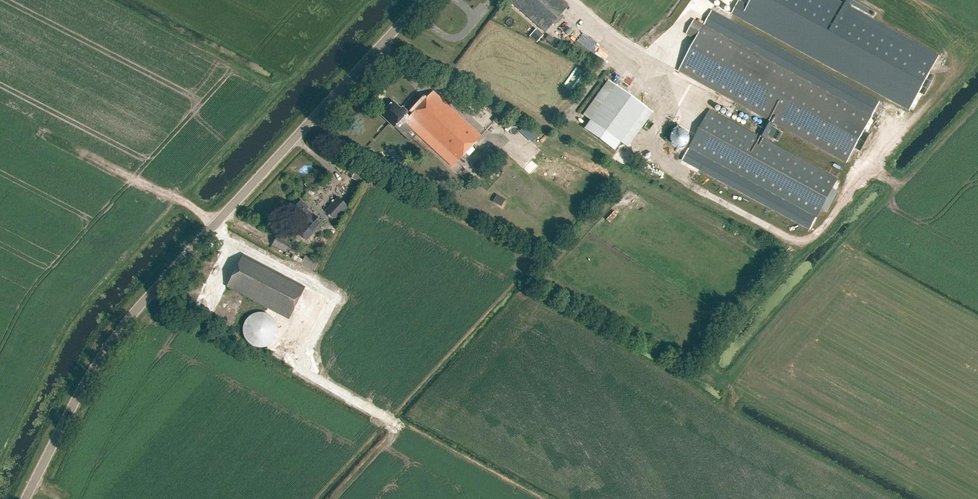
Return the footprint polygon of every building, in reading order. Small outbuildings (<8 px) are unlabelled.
[(546,33),(568,7),(560,0),(508,0),(546,33)] [(871,117),(694,21),(687,34),(696,39),(679,71),(847,162),(871,117)] [(536,43),(543,35),(536,29),(529,37),(536,43)] [(550,44),(554,39),(548,35),(545,39),(550,44)] [(581,115),(590,121),(583,129),(613,151),(619,142),(626,147),(652,111),(607,79),(581,115)] [(404,123),(453,167),(481,136),(433,92),(409,117),(406,114),(407,113),(402,108),(401,110),(393,102),(386,110),(385,109),(381,113),(382,114),(381,115),(394,127),(399,121),(403,124),(404,123)] [(838,179),(710,110),(689,149),(817,218),(838,179)] [(761,132),(778,141),(782,133),(765,124),(761,132)] [(698,164),(689,173),(692,176),(702,167),(698,164)] [(362,180),(365,174),(357,171),(355,177),(362,180)] [(501,207),(505,200),(497,195),(492,202),(501,207)] [(338,198),(326,211),(335,220),(347,207),(338,198)] [(301,201),(299,203),(290,213),(303,225),(298,230),(308,239),(322,224),(312,215),(306,210),(309,208),(301,201)] [(611,207),(606,218),(615,222),(620,212),(611,207)] [(290,244),(277,237),(273,245),(286,252),(290,244)] [(226,287),(288,320),(305,287),(243,255),(226,287)] [(314,271),(318,263),(305,256),(301,264),(314,271)]
